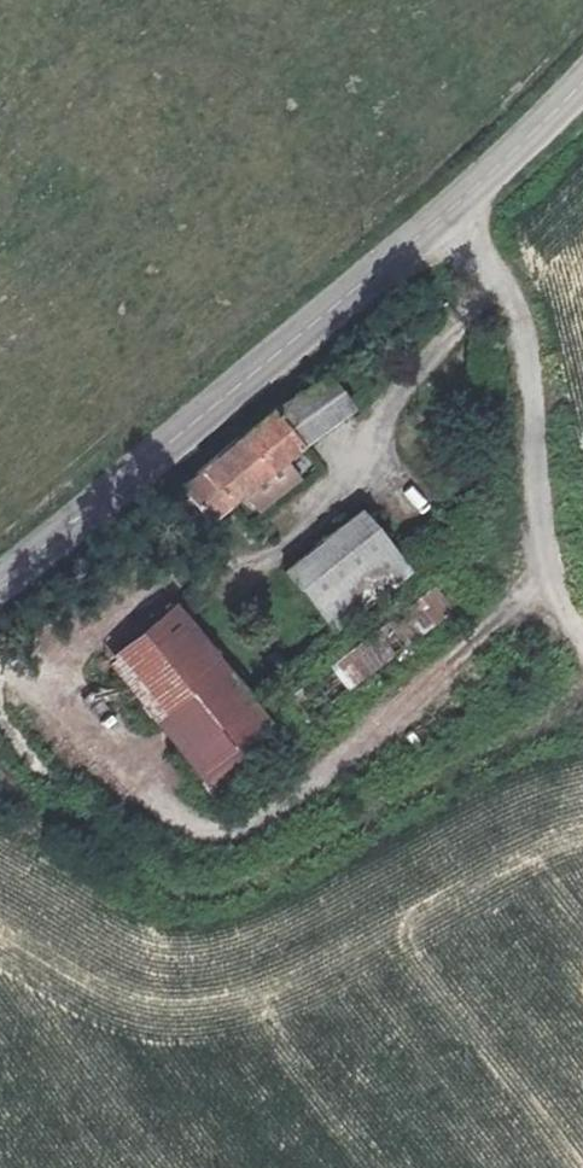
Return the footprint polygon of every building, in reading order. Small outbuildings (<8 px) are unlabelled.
[(176,545),(345,412),(322,381),(303,399),(270,414),(176,490),(183,501),(156,521),(176,545)] [(365,509),(288,569),(334,628),(413,569),(365,509)] [(322,637),(334,628),(288,569),(208,631),(256,689),(322,637)] [(421,635),(452,614),(435,589),(404,610),(421,635)] [(246,725),(159,604),(102,662),(192,778),(246,725)] [(351,693),(395,654),(376,633),(332,672),(351,693)]
